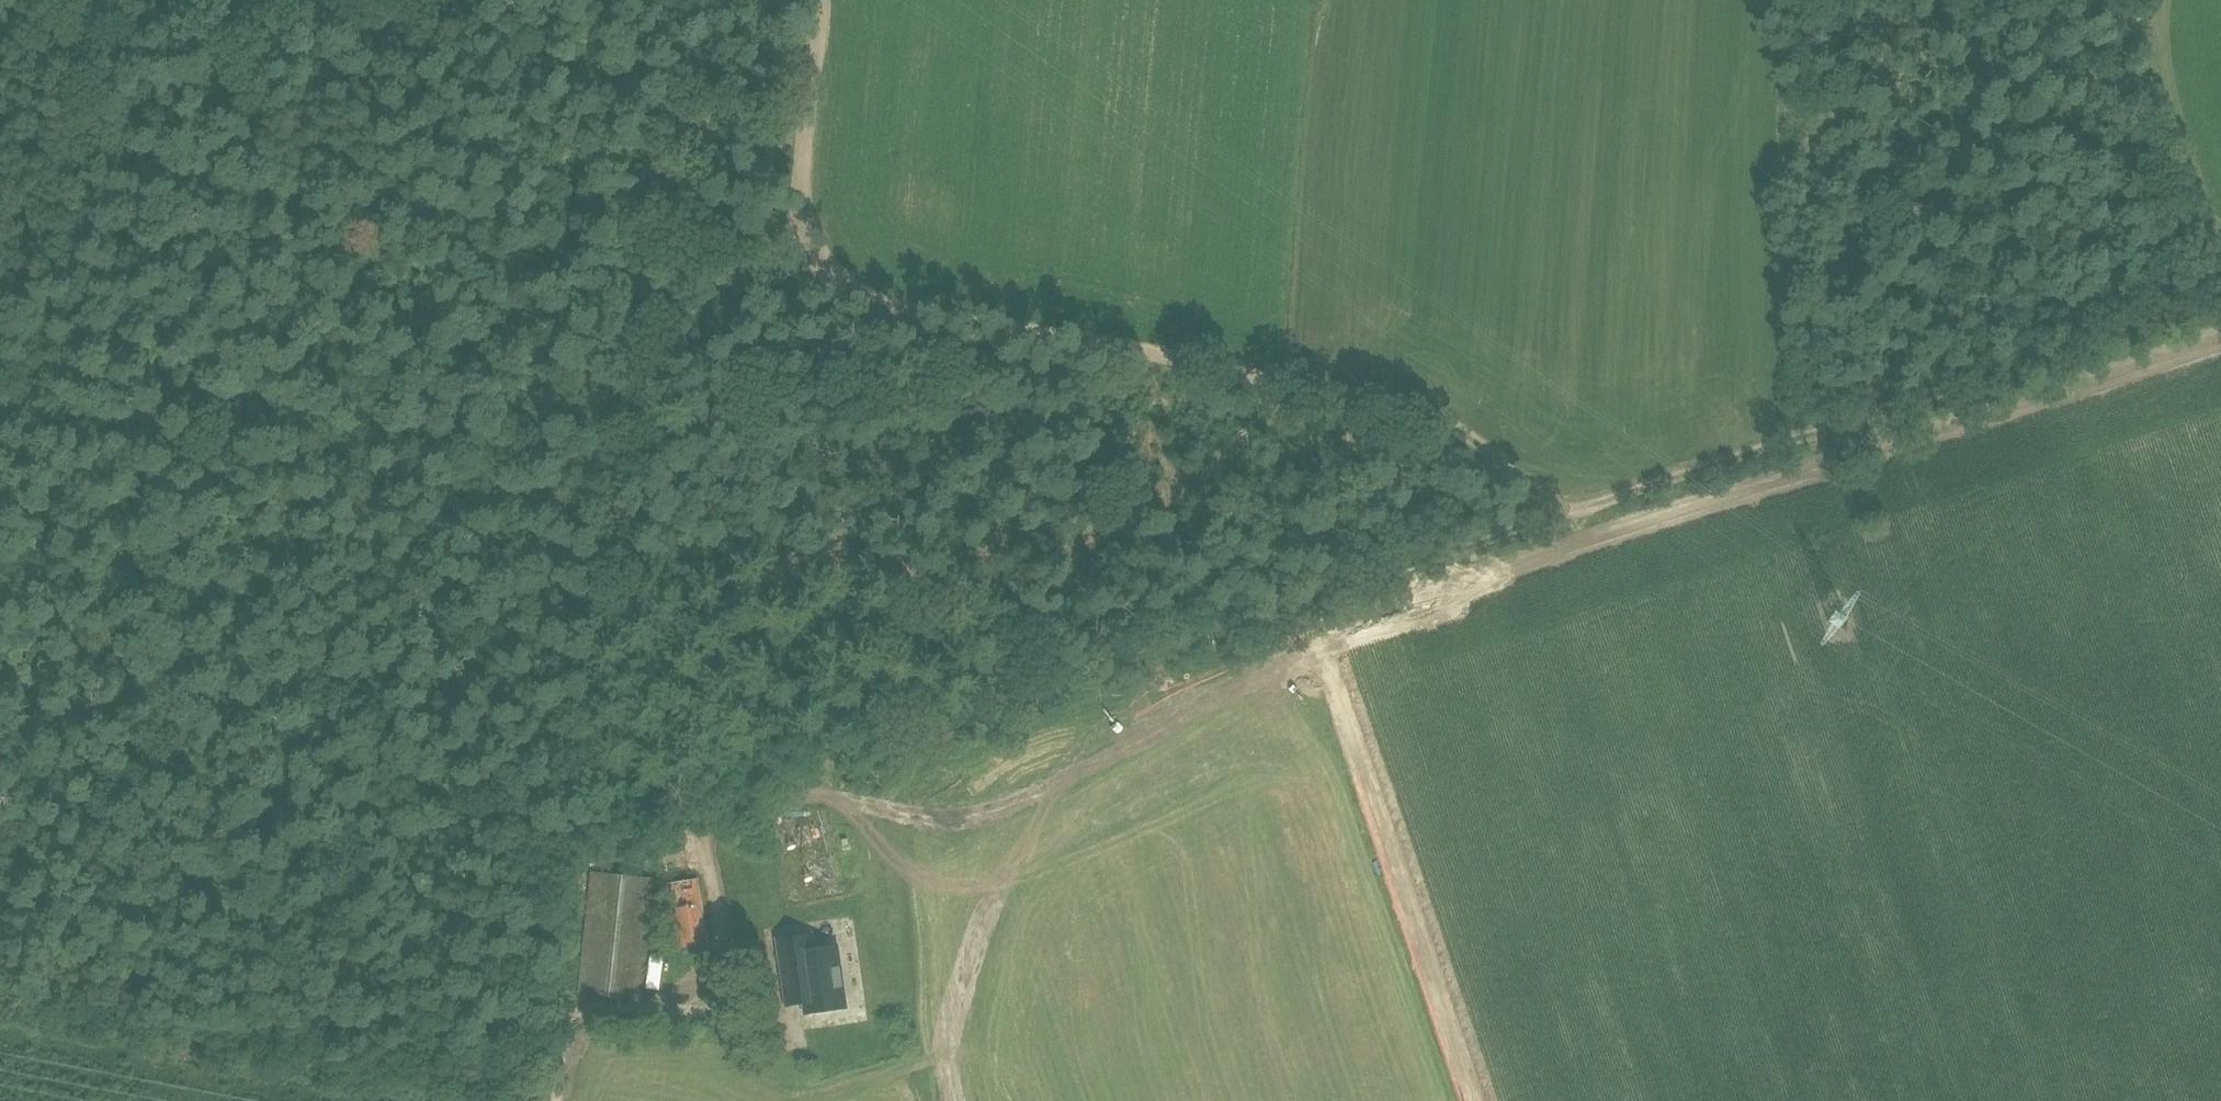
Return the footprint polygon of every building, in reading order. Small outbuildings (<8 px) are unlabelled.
[(580,992),(641,998),(654,878),(593,872),(580,992)] [(671,882),(681,947),(707,943),(697,878),(671,882)] [(788,1004),(805,1001),(806,1012),(845,1006),(836,946),(812,949),(810,935),(778,939),(788,1004)]
